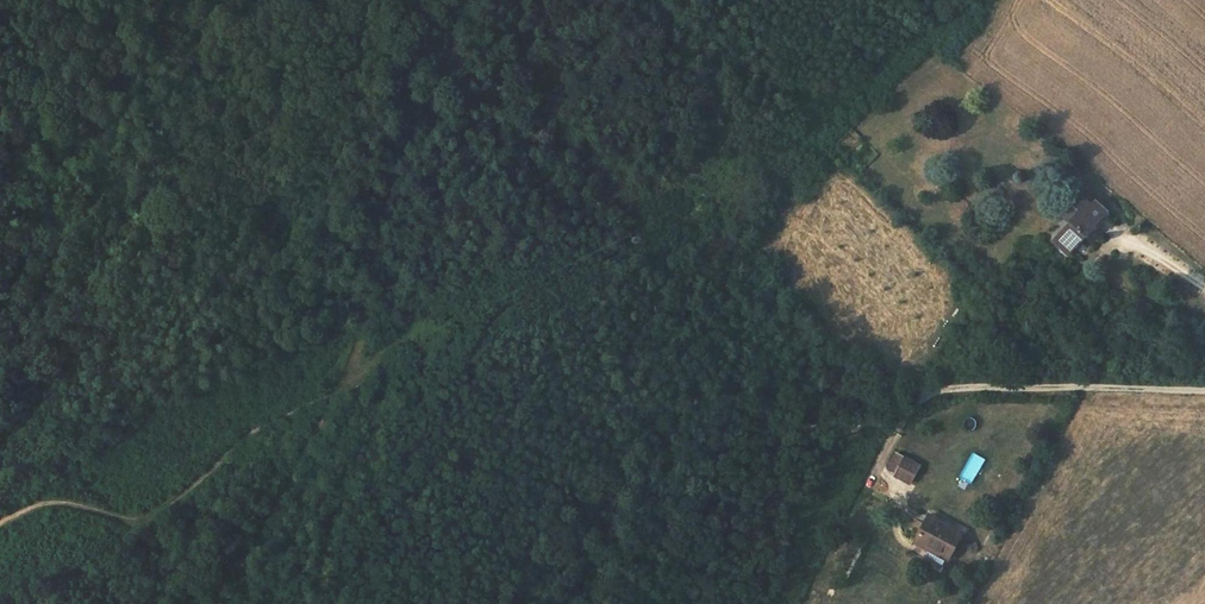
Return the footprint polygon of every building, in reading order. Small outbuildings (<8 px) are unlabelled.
[(1081,198),(1074,206),(1080,212),(1070,223),(1053,241),(1068,254),(1106,213),(1094,202),(1090,206),(1081,198)] [(1064,217),(1070,223),(1080,212),(1074,206),(1064,217)] [(909,484),(919,466),(904,458),(904,460),(895,455),(887,470),(895,474),(894,476),(909,484)] [(962,533),(929,515),(915,543),(927,550),(926,552),(928,559),(942,566),(948,556),(949,556),(962,533)]
